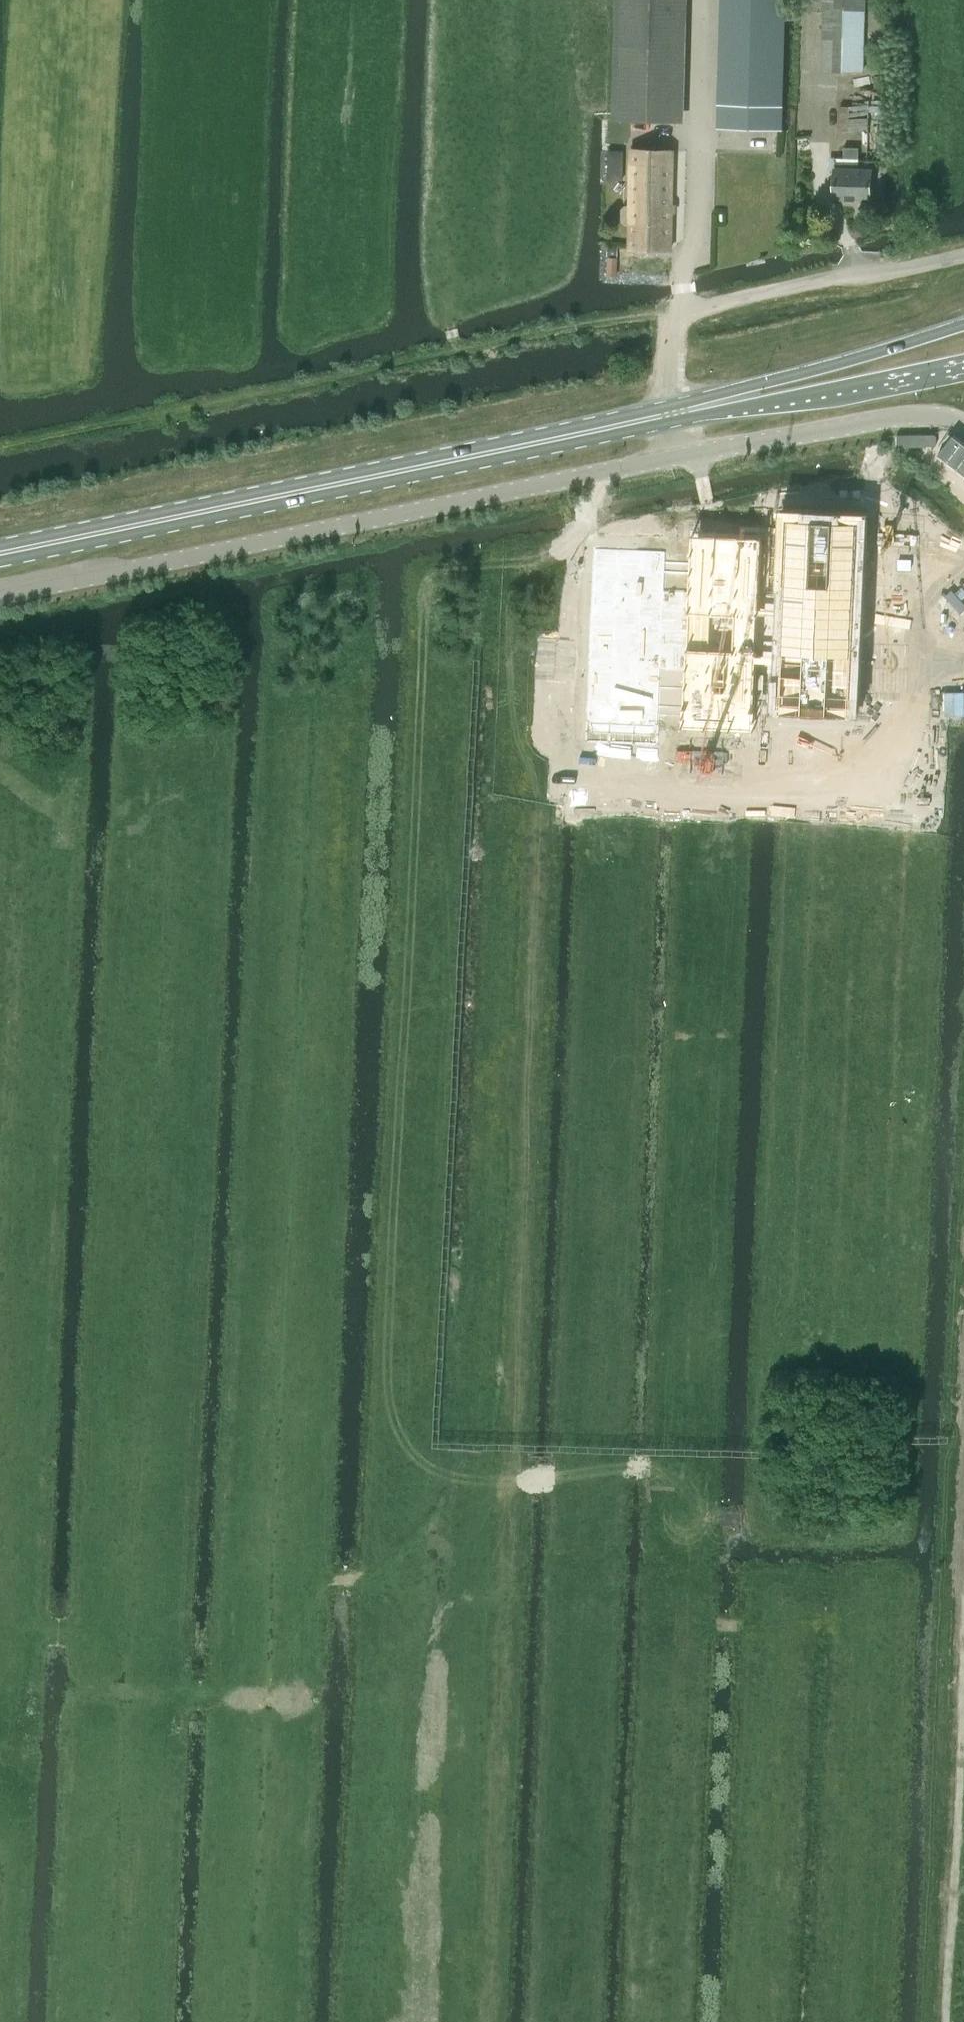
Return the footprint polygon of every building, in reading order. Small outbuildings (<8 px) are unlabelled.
[(612,121),(677,122),(679,0),(614,0),(612,121)] [(786,14),(786,0),(720,0),(717,128),(783,129),(783,128),(786,14)] [(824,71),(863,72),(866,0),(824,0),(822,71),(824,71)] [(850,106),(849,129),(868,130),(866,161),(885,161),(887,100),(869,99),(869,103),(850,106)] [(836,161),(836,201),(873,201),(873,169),(860,169),(859,169),(859,147),(844,147),(843,158),(837,158),(836,161)] [(621,208),(621,219),(625,223),(629,223),(628,248),(672,249),(674,151),(630,150),(629,205),(625,205),(621,208)] [(666,559),(598,558),(595,730),(597,730),(598,734),(660,735),(661,731),(664,731),(665,668),(683,668),(683,715),(685,715),(687,720),(727,720),(746,720),(748,716),(751,716),(751,668),(776,668),(776,695),(779,695),(781,700),(841,699),(843,695),(844,695),(848,695),(849,591),(850,553),(850,521),(776,521),(775,600),(754,600),(755,542),(685,542),(684,600),(665,600),(666,559)]
